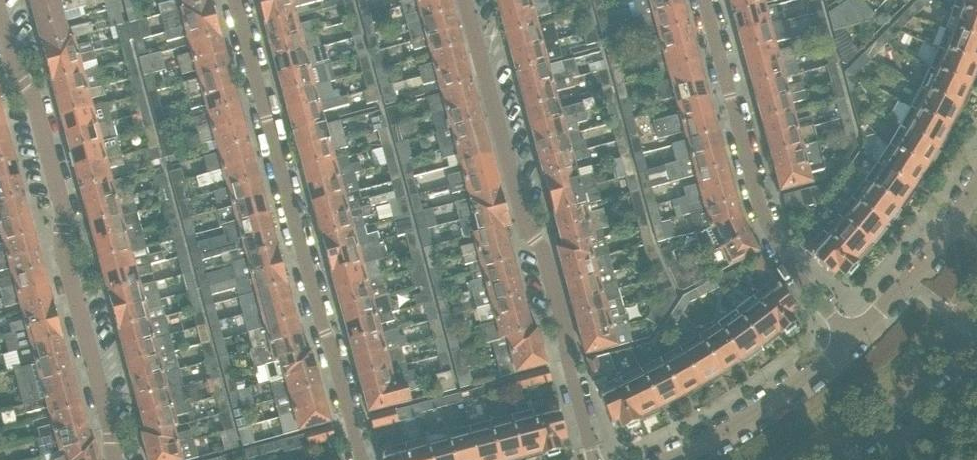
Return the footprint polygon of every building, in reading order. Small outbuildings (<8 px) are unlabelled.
[(33,11),(74,0),(30,0),(33,11)] [(33,11),(38,28),(65,21),(63,13),(86,6),(84,0),(74,0),(33,11)] [(106,10),(120,6),(118,0),(103,0),(106,10)] [(161,14),(211,1),(211,0),(178,0),(159,5),(161,14)] [(261,7),(265,24),(297,16),(295,8),(323,0),(286,0),(261,7)] [(361,17),(370,15),(366,0),(357,0),(361,17)] [(407,25),(421,21),(454,13),(450,0),(429,0),(417,3),(402,7),(407,25)] [(502,17),(548,5),(547,0),(534,0),(532,1),(531,0),(498,0),(502,17)] [(583,14),(591,12),(588,0),(579,0),(583,14)] [(602,0),(593,0),(596,11),(604,9),(602,0)] [(637,18),(685,6),(683,0),(636,0),(633,1),(637,18)] [(734,16),(747,12),(747,10),(751,9),(750,7),(764,4),(764,5),(766,5),(777,2),(776,0),(730,0),(734,16)] [(807,3),(810,15),(814,14),(814,13),(823,11),(820,0),(817,0),(807,3)] [(911,7),(917,13),(930,0),(918,0),(911,7)] [(952,6),(976,15),(976,0),(954,0),(952,6)] [(167,12),(161,14),(166,32),(216,18),(211,1),(167,12)] [(343,3),(348,21),(356,18),(352,1),(343,3)] [(846,1),(828,13),(833,32),(843,29),(868,22),(873,15),(862,3),(854,10),(846,1)] [(137,2),(124,5),(129,23),(142,19),(137,2)] [(734,16),(739,33),(785,21),(783,12),(777,14),(775,6),(766,8),(766,5),(764,5),(764,4),(750,7),(751,9),(747,10),(747,12),(734,16)] [(502,17),(507,35),(539,26),(536,18),(551,14),(548,5),(502,17)] [(120,6),(106,10),(110,27),(116,26),(124,24),(120,6)] [(637,18),(628,21),(633,40),(645,36),(653,34),(657,33),(658,37),(672,33),(674,32),(673,29),(690,24),(685,6),(637,18)] [(944,28),(976,39),(976,15),(952,6),(944,28)] [(911,7),(898,19),(904,26),(917,13),(911,7)] [(609,26),(604,9),(596,11),(601,28),(609,26)] [(823,11),(814,13),(814,14),(818,30),(827,28),(823,11)] [(583,14),(588,32),(596,30),(591,12),(583,14)] [(407,25),(411,42),(426,38),(458,30),(454,13),(421,21),(407,25)] [(370,15),(361,17),(366,35),(374,33),(370,15)] [(297,16),(265,24),(270,42),(316,30),(321,29),(318,20),(300,25),(297,16)] [(129,23),(127,23),(131,40),(134,39),(134,40),(141,38),(151,36),(147,18),(142,19),(129,23)] [(186,35),(189,45),(221,36),(216,18),(166,32),(163,32),(166,41),(186,35)] [(348,21),(353,38),(361,36),(356,18),(348,21)] [(898,19),(885,32),(891,38),(904,26),(898,19)] [(38,28),(42,46),(74,38),(93,33),(90,24),(68,30),(65,21),(38,28)] [(739,33),(743,51),(792,38),(789,29),(787,30),(785,21),(739,33)] [(124,24),(116,26),(121,44),(129,41),(129,40),(131,40),(127,23),(124,24)] [(507,35),(512,52),(558,40),(553,23),(539,26),(507,35)] [(674,32),(672,33),(658,37),(644,40),(645,47),(648,58),(689,47),(696,45),(691,28),(690,24),(673,29),(674,32)] [(609,27),(609,26),(601,28),(605,42),(617,39),(613,26),(609,27)] [(827,28),(818,30),(823,48),(832,46),(827,28)] [(937,49),(976,64),(976,39),(944,28),(937,49)] [(843,29),(833,32),(840,63),(845,65),(858,53),(843,29)] [(270,42),(275,60),(321,47),(316,30),(270,42)] [(428,48),(430,55),(463,46),(458,30),(426,38),(411,42),(414,51),(428,48)] [(596,30),(588,32),(588,33),(583,34),(586,47),(599,43),(596,30)] [(885,32),(873,44),(879,51),(891,38),(885,32)] [(374,33),(366,35),(371,52),(379,50),(374,33)] [(176,57),(178,66),(225,54),(221,36),(189,45),(191,53),(176,57)] [(353,38),(357,56),(366,54),(361,36),(353,38)] [(74,38),(42,46),(47,63),(93,51),(91,43),(76,47),(74,38)] [(141,38),(134,40),(138,56),(145,54),(141,38)] [(532,47),(512,52),(517,71),(517,74),(549,65),(548,62),(562,58),(560,50),(559,47),(558,40),(532,47)] [(121,44),(125,61),(134,59),(129,41),(121,44)] [(757,47),(743,51),(748,68),(794,56),(792,48),(778,52),(777,47),(776,43),(775,42),(757,47)] [(873,44),(860,57),(866,63),(879,51),(873,44)] [(665,63),(667,72),(700,63),(696,45),(648,58),(651,67),(665,63)] [(275,60),(279,76),(325,63),(330,62),(325,46),(321,47),(275,60)] [(418,67),(420,76),(467,64),(463,46),(430,55),(432,64),(418,67)] [(832,46),(823,48),(828,66),(835,64),(837,64),(832,46)] [(929,70),(969,87),(970,85),(973,86),(976,77),(976,75),(975,74),(976,69),(976,64),(937,49),(932,63),(929,70)] [(379,50),(371,52),(376,70),(384,67),(379,50)] [(47,63),(52,81),(84,73),(98,69),(93,51),(47,63)] [(161,52),(139,58),(143,76),(153,73),(166,70),(161,52)] [(608,56),(607,56),(610,68),(619,66),(616,53),(608,56)] [(196,71),(198,80),(230,71),(225,54),(178,66),(181,75),(196,71)] [(357,56),(362,73),(371,71),(366,54),(357,56)] [(748,68),(753,86),(799,73),(794,56),(748,68)] [(860,57),(847,69),(854,75),(866,63),(860,57)] [(134,59),(125,61),(130,79),(139,77),(134,59)] [(549,65),(518,74),(522,92),(572,78),(578,77),(574,59),(549,65)] [(587,67),(589,74),(597,72),(606,69),(604,62),(587,67)] [(279,76),(284,93),(329,81),(325,63),(279,76)] [(655,84),(657,93),(705,80),(700,63),(667,72),(669,80),(655,84)] [(437,82),(439,90),(472,82),(467,64),(420,76),(423,85),(437,82)] [(828,66),(826,66),(831,83),(840,81),(835,64),(828,66)] [(619,66),(610,68),(615,86),(624,83),(619,66)] [(384,67),(376,70),(380,87),(388,85),(384,67)] [(84,73),(52,81),(57,99),(103,87),(100,78),(98,69),(84,73)] [(606,69),(597,72),(602,89),(610,87),(606,69)] [(847,69),(844,72),(851,98),(859,96),(854,75),(847,69)] [(929,70),(919,89),(959,107),(960,105),(963,107),(968,96),(965,95),(969,87),(929,70)] [(183,83),(188,101),(235,89),(230,71),(198,80),(183,83)] [(362,73),(367,90),(375,88),(371,71),(362,73)] [(153,73),(143,76),(148,93),(157,90),(153,73)] [(753,86),(757,103),(803,91),(799,73),(753,86)] [(139,77),(130,79),(135,96),(143,94),(139,77)] [(572,78),(522,92),(527,109),(558,101),(556,92),(570,88),(575,87),(572,78)] [(674,97),(676,107),(709,98),(705,80),(657,93),(659,101),(674,97)] [(329,81),(284,93),(289,112),(340,97),(338,90),(332,92),(329,81)] [(840,81),(831,83),(833,92),(842,90),(840,81)] [(426,98),(431,115),(478,103),(472,82),(439,90),(440,94),(426,98)] [(624,83),(615,86),(619,103),(628,100),(624,83)] [(388,85),(380,87),(384,100),(385,105),(397,102),(396,97),(393,84),(389,85),(388,85)] [(57,99),(62,117),(93,109),(91,99),(105,95),(103,87),(57,99)] [(602,89),(606,106),(615,104),(610,87),(602,89)] [(375,88),(367,90),(367,91),(362,92),(366,105),(379,101),(375,88)] [(205,106),(207,114),(239,106),(235,89),(188,101),(190,110),(205,106)] [(919,89),(909,109),(948,129),(949,126),(953,127),(958,117),(955,116),(959,107),(919,89)] [(157,90),(148,93),(152,110),(162,108),(157,90)] [(757,103),(762,120),(794,112),(791,103),(805,99),(803,91),(757,103)] [(143,94),(135,96),(139,114),(148,112),(143,94)] [(289,112),(294,130),(325,122),(323,112),(350,105),(347,95),(289,112)] [(859,96),(851,98),(854,110),(863,108),(859,96)] [(679,115),(653,122),(655,131),(714,115),(709,98),(676,107),(679,115)] [(845,99),(836,101),(840,118),(849,116),(845,99)] [(628,100),(619,103),(624,120),(633,118),(628,100)] [(558,101),(527,109),(532,127),(577,115),(585,113),(582,103),(575,105),(561,109),(558,101)] [(434,124),(437,132),(483,120),(478,103),(431,115),(433,125),(434,124)] [(386,108),(385,109),(390,126),(391,126),(399,124),(407,122),(402,104),(386,108)] [(615,104),(606,106),(611,124),(620,122),(615,104)] [(93,109),(62,117),(66,134),(98,126),(112,122),(110,113),(108,105),(93,109)] [(193,118),(197,136),(244,123),(239,106),(207,114),(193,118)] [(162,108),(152,110),(157,128),(166,125),(162,108)] [(863,108),(854,110),(859,128),(867,125),(863,108)] [(902,123),(899,127),(937,148),(938,146),(941,148),(946,138),(944,137),(948,129),(909,109),(902,123)] [(148,112),(139,114),(144,131),(153,129),(148,112)] [(762,120),(767,138),(813,126),(811,117),(796,121),(794,112),(762,120)] [(577,115),(532,127),(536,145),(568,136),(578,133),(576,124),(577,123),(579,123),(587,121),(585,113),(577,115)] [(683,132),(685,141),(718,133),(714,115),(655,131),(657,139),(683,132)] [(381,116),(370,119),(373,131),(377,130),(386,128),(383,116),(381,116)] [(849,116),(840,118),(845,136),(854,134),(849,116)] [(624,120),(629,138),(638,136),(633,118),(624,120)] [(435,133),(440,151),(487,138),(483,120),(437,132),(435,133)] [(294,130),(299,151),(345,139),(340,121),(326,125),(325,122),(294,130)] [(98,126),(66,134),(71,152),(102,143),(117,139),(112,122),(98,126)] [(620,122),(611,124),(616,142),(624,139),(620,122)] [(214,141),(217,151),(230,147),(229,145),(237,143),(236,141),(248,138),(244,123),(197,136),(200,144),(214,141)] [(391,126),(390,126),(395,143),(396,143),(404,141),(399,124),(391,126)] [(166,125),(157,128),(162,145),(170,143),(166,125)] [(10,143),(6,126),(0,127),(0,146),(10,143)] [(767,138),(772,156),(818,144),(813,126),(767,138)] [(896,133),(888,145),(925,168),(930,160),(933,162),(939,152),(936,150),(937,148),(899,127),(896,133)] [(386,128),(377,130),(382,147),(390,145),(386,128)] [(153,129),(144,131),(148,148),(157,146),(153,129)] [(672,145),(676,163),(723,150),(718,133),(685,141),(672,145)] [(845,136),(835,138),(838,148),(856,143),(854,134),(845,136)] [(536,145),(541,162),(587,150),(584,140),(570,144),(568,136),(536,145)] [(638,136),(629,138),(633,155),(642,153),(638,136)] [(203,156),(207,172),(253,159),(248,138),(236,141),(237,143),(229,145),(230,147),(217,151),(217,153),(203,156)] [(457,156),(459,164),(492,155),(487,138),(440,151),(443,160),(457,156)] [(299,151),(304,168),(335,160),(333,151),(347,147),(345,139),(299,151)] [(624,139),(616,142),(620,159),(629,156),(624,139)] [(396,143),(395,143),(399,162),(400,161),(409,159),(404,141),(396,143)] [(170,143),(162,145),(165,158),(168,157),(178,155),(174,142),(170,143)] [(15,160),(10,143),(0,146),(0,164),(15,160)] [(71,152),(75,169),(121,157),(119,147),(105,151),(102,143),(71,152)] [(856,143),(838,148),(839,152),(849,157),(857,146),(856,143)] [(772,156),(776,173),(822,161),(818,144),(772,156)] [(390,145),(382,147),(387,165),(395,163),(390,145)] [(884,151),(877,163),(912,187),(917,180),(920,181),(926,172),(924,170),(925,168),(888,145),(884,151)] [(148,148),(145,149),(148,162),(149,162),(161,159),(157,146),(148,148)] [(541,162),(546,180),(577,172),(575,162),(589,158),(587,150),(541,162)] [(723,150),(676,163),(663,166),(668,183),(681,180),(695,176),(721,169),(727,168),(723,150)] [(642,153),(633,155),(638,173),(647,170),(642,153)] [(447,177),(450,186),(497,173),(492,155),(459,164),(461,173),(447,177)] [(335,160),(304,168),(308,186),(354,174),(362,172),(360,163),(352,165),(352,164),(350,165),(347,156),(335,159),(335,160)] [(629,156),(620,159),(625,176),(634,174),(629,156)] [(75,169),(81,188),(113,180),(110,169),(124,165),(121,157),(75,169)] [(225,180),(226,186),(258,177),(253,159),(207,172),(208,175),(197,178),(199,187),(225,180)] [(400,161),(399,162),(404,179),(405,179),(413,176),(409,159),(400,161)] [(20,178),(15,160),(0,164),(0,183),(20,178)] [(822,161),(776,173),(781,190),(812,182),(810,173),(824,169),(822,161)] [(395,163),(387,165),(391,182),(400,180),(395,163)] [(868,175),(864,181),(899,206),(904,199),(907,200),(913,191),(911,189),(912,187),(877,163),(868,175)] [(683,187),(685,197),(732,185),(727,168),(721,169),(695,176),(697,184),(683,187)] [(182,169),(169,173),(172,185),(181,182),(183,182),(185,181),(182,169)] [(647,170),(638,173),(643,190),(652,188),(647,170)] [(546,180),(551,198),(596,186),(593,175),(579,179),(577,172),(546,180)] [(161,174),(152,177),(155,190),(159,189),(168,186),(165,173),(161,174)] [(466,191),(468,199),(501,190),(497,173),(450,186),(452,195),(466,191)] [(308,186),(313,203),(359,191),(354,174),(308,186)] [(634,174),(625,176),(630,193),(638,191),(634,174)] [(405,179),(404,179),(409,197),(410,197),(418,194),(413,176),(405,179)] [(227,189),(213,192),(215,201),(217,207),(263,195),(258,177),(226,186),(227,189)] [(9,203),(9,200),(24,196),(20,178),(0,183),(0,205),(9,203)] [(81,188),(86,207),(132,194),(130,186),(115,190),(113,180),(81,188)] [(400,180),(391,182),(396,199),(404,197),(400,180)] [(839,180),(816,186),(821,203),(822,203),(839,180)] [(859,188),(850,199),(886,224),(891,217),(893,220),(900,210),(898,208),(899,206),(864,181),(859,188)] [(181,182),(172,185),(177,202),(186,199),(181,182)] [(685,197),(672,201),(674,208),(680,206),(682,216),(690,214),(704,210),(704,211),(721,207),(736,203),(732,185),(685,197)] [(168,186),(159,189),(164,205),(172,203),(168,186)] [(596,186),(551,198),(555,215),(586,207),(586,205),(600,201),(598,193),(596,186)] [(816,186),(799,191),(801,199),(803,208),(821,203),(816,186)] [(643,190),(647,208),(656,205),(652,188),(643,190)] [(468,199),(454,203),(458,219),(506,207),(501,190),(468,199)] [(313,203),(318,221),(371,206),(368,197),(361,199),(359,191),(313,203)] [(638,191),(630,193),(634,211),(643,209),(638,191)] [(782,196),(784,204),(801,199),(799,191),(782,196)] [(86,207),(90,225),(137,212),(132,194),(86,207)] [(410,197),(409,197),(413,214),(414,213),(422,211),(418,194),(410,197)] [(216,211),(220,225),(221,225),(268,212),(263,195),(217,207),(218,210),(216,211)] [(30,217),(24,196),(9,200),(9,203),(0,205),(0,225),(30,217)] [(396,199),(387,202),(392,219),(393,219),(409,215),(404,197),(396,199)] [(186,199),(177,202),(181,220),(191,217),(186,199)] [(784,204),(787,212),(803,208),(801,199),(784,204)] [(850,199),(837,215),(871,242),(876,236),(879,238),(886,229),(884,227),(886,224),(850,199)] [(172,203),(164,205),(168,223),(177,221),(172,203)] [(704,210),(690,214),(692,223),(695,232),(721,225),(741,220),(736,203),(721,207),(704,211),(704,210)] [(647,208),(652,225),(661,223),(656,205),(647,208)] [(371,206),(318,221),(322,238),(365,227),(362,218),(373,215),(371,206)] [(463,237),(472,235),(478,233),(478,234),(504,227),(504,228),(511,226),(506,207),(458,219),(463,237)] [(555,215),(560,232),(605,220),(602,210),(588,214),(586,207),(555,215)] [(643,209),(634,211),(639,229),(648,226),(643,209)] [(414,213),(413,214),(418,231),(427,229),(422,211),(414,213)] [(90,225),(95,242),(141,230),(137,212),(90,225)] [(224,236),(199,242),(200,249),(228,242),(272,230),(268,212),(223,224),(221,225),(222,227),(224,236)] [(409,215),(393,219),(397,235),(405,233),(413,231),(409,215)] [(837,215),(823,231),(856,260),(862,253),(864,255),(871,247),(869,244),(871,242),(837,215)] [(0,225),(0,235),(0,234),(2,242),(35,234),(30,217),(0,225)] [(191,217),(181,220),(186,237),(195,234),(191,217)] [(558,249),(558,250),(595,240),(593,231),(607,227),(605,220),(560,232),(564,247),(558,249)] [(721,225),(695,232),(697,241),(703,256),(706,255),(720,251),(749,236),(741,220),(721,225)] [(177,221),(168,223),(173,240),(182,238),(177,221)] [(661,223),(652,225),(657,243),(666,240),(661,223)] [(648,226),(639,229),(644,247),(653,244),(648,226)] [(365,227),(322,238),(326,254),(379,240),(377,233),(367,235),(365,227)] [(460,248),(462,256),(509,244),(504,228),(504,227),(478,234),(478,233),(472,235),(474,244),(460,248)] [(427,229),(418,231),(423,248),(431,246),(427,229)] [(95,242),(100,259),(146,247),(141,230),(95,242)] [(229,254),(231,260),(277,247),(272,230),(228,242),(200,249),(203,261),(229,254)] [(413,231),(405,233),(410,252),(418,249),(413,231)] [(856,260),(823,231),(814,241),(809,237),(801,246),(833,276),(838,270),(845,276),(848,273),(851,276),(859,267),(856,265),(858,262),(856,260)] [(39,251),(35,234),(2,242),(0,243),(0,262),(39,251)] [(195,234),(186,237),(191,254),(200,252),(195,234)] [(720,251),(706,255),(715,274),(757,253),(749,236),(720,251)] [(182,238),(173,240),(178,258),(187,255),(182,238)] [(558,250),(563,269),(609,256),(604,238),(595,240),(558,250)] [(379,240),(326,254),(331,272),(377,260),(387,257),(382,239),(379,240)] [(479,262),(481,269),(485,268),(513,261),(509,244),(462,256),(465,265),(479,262)] [(653,244),(644,247),(648,262),(658,257),(653,244)] [(431,246),(423,248),(427,265),(436,263),(431,246)] [(146,247),(100,259),(104,277),(151,264),(164,260),(162,252),(148,256),(146,247)] [(207,275),(210,284),(237,277),(282,265),(277,247),(231,260),(233,267),(224,270),(224,271),(207,275)] [(660,251),(668,269),(677,265),(669,247),(660,251)] [(418,249),(410,252),(414,269),(423,267),(418,249)] [(12,277),(44,269),(39,251),(0,262),(0,272),(10,269),(12,277)] [(200,252),(191,254),(195,271),(205,269),(200,252)] [(187,255),(178,258),(182,275),(191,273),(187,255)] [(563,269),(567,286),(614,273),(609,256),(563,269)] [(649,270),(651,275),(663,269),(658,257),(648,262),(649,270)] [(767,273),(759,257),(751,261),(759,277),(767,273)] [(331,272),(336,289),(382,277),(377,260),(331,272)] [(469,282),(472,290),(490,286),(518,278),(513,261),(485,268),(481,269),(471,272),(473,281),(469,282)] [(436,263),(427,265),(431,282),(440,279),(436,263)] [(104,277),(109,294),(141,285),(139,277),(153,273),(151,264),(104,277)] [(238,288),(240,295),(286,283),(282,265),(237,277),(210,284),(213,295),(238,288)] [(677,265),(668,269),(675,283),(683,279),(677,265)] [(423,267),(414,269),(419,285),(427,283),(423,267)] [(3,299),(49,287),(44,269),(12,277),(0,280),(0,288),(3,299)] [(205,269),(195,271),(200,289),(209,286),(205,269)] [(651,275),(655,285),(668,279),(663,269),(651,275)] [(735,269),(713,281),(717,288),(720,287),(722,291),(741,282),(735,269)] [(191,273),(182,275),(187,292),(196,290),(191,273)] [(567,286),(572,303),(618,291),(614,273),(567,286)] [(763,289),(751,298),(752,298),(779,332),(781,334),(784,331),(786,334),(795,327),(793,324),(796,322),(790,315),(796,310),(768,276),(759,284),(763,289)] [(336,289),(340,306),(386,294),(382,277),(336,289)] [(472,290),(476,308),(495,303),(523,296),(518,278),(490,286),(472,290)] [(440,279),(431,282),(436,300),(445,298),(440,279)] [(661,297),(661,300),(671,306),(676,298),(668,279),(655,285),(661,297)] [(713,281),(698,288),(702,296),(717,288),(713,281)] [(109,294),(114,311),(160,299),(155,282),(141,286),(141,285),(109,294)] [(240,295),(245,313),(291,300),(286,283),(240,295)] [(421,294),(414,296),(416,305),(423,303),(432,301),(427,283),(419,285),(421,294)] [(209,286),(200,289),(205,306),(214,304),(209,286)] [(19,304),(21,312),(53,304),(49,287),(3,299),(5,307),(19,304)] [(682,296),(680,299),(689,304),(689,303),(702,296),(698,288),(682,296)] [(196,290),(187,292),(192,310),(200,307),(196,290)] [(572,303),(577,320),(623,308),(618,291),(572,303)] [(340,306),(345,323),(391,311),(399,309),(397,301),(395,302),(391,299),(389,293),(386,294),(340,306)] [(476,308),(481,326),(499,321),(527,314),(523,296),(495,303),(476,308)] [(661,297),(653,308),(664,316),(671,306),(661,300),(661,297)] [(445,298),(436,300),(441,318),(450,315),(445,298)] [(751,298),(733,311),(760,347),(763,345),(765,347),(774,340),(772,337),(779,332),(752,298),(751,298)] [(160,299),(114,311),(118,328),(150,320),(164,316),(162,308),(160,299)] [(680,299),(670,314),(678,319),(689,304),(680,299)] [(245,313),(250,330),(296,318),(291,300),(245,313)] [(437,318),(432,301),(423,303),(428,321),(437,318)] [(10,325),(12,333),(58,321),(53,304),(21,312),(24,321),(10,325)] [(214,304),(205,306),(209,324),(219,321),(214,304)] [(200,307),(192,310),(196,327),(205,325),(200,307)] [(577,320),(581,338),(627,325),(623,308),(577,320)] [(653,308),(646,319),(657,327),(664,316),(653,308)] [(345,323),(350,341),(382,333),(380,325),(394,321),(391,311),(345,323)] [(721,320),(717,324),(741,361),(744,359),(746,361),(756,355),(754,352),(760,347),(733,311),(721,320)] [(491,342),(500,340),(507,338),(507,337),(532,330),(527,314),(499,321),(481,326),(485,343),(491,342)] [(678,319),(670,314),(660,329),(668,334),(678,319)] [(450,315),(441,318),(446,335),(454,333),(450,315)] [(118,328),(123,345),(169,333),(164,316),(150,320),(118,328)] [(250,330),(255,348),(301,336),(296,318),(250,330)] [(437,318),(428,321),(433,338),(441,336),(437,318)] [(12,333),(3,336),(6,345),(15,343),(17,351),(31,347),(63,339),(58,321),(12,333)] [(219,321),(209,324),(214,341),(223,338),(219,321)] [(709,329),(697,337),(721,374),(725,372),(727,375),(736,369),(734,366),(741,361),(717,324),(709,329)] [(196,327),(201,344),(210,342),(205,325),(196,327)] [(627,325),(581,338),(586,355),(632,343),(627,325)] [(350,341),(354,359),(401,347),(408,345),(406,336),(400,338),(398,329),(382,333),(350,341)] [(500,340),(491,342),(493,350),(496,359),(542,347),(537,329),(532,330),(507,337),(507,338),(500,340)] [(123,345),(128,363),(174,351),(169,333),(123,345)] [(454,333),(446,335),(450,353),(459,350),(454,333)] [(255,367),(265,364),(305,353),(301,336),(255,348),(250,349),(255,367)] [(441,336),(433,338),(437,356),(446,354),(441,336)] [(691,341),(679,348),(701,387),(704,385),(706,388),(715,382),(714,379),(721,374),(697,337),(691,341)] [(223,338),(214,341),(218,357),(228,355),(223,338)] [(17,351),(21,368),(67,356),(63,339),(31,347),(17,351)] [(201,344),(205,361),(214,359),(210,342),(201,344)] [(403,355),(401,347),(354,359),(359,376),(391,368),(406,364),(403,355)] [(542,347),(496,359),(501,377),(547,365),(542,347)] [(666,355),(660,359),(681,398),(690,393),(692,396),(699,392),(697,389),(701,387),(679,348),(666,355)] [(459,350),(450,353),(455,370),(463,368),(459,350)] [(128,363),(132,381),(178,368),(174,351),(128,363)] [(265,364),(269,382),(316,369),(311,352),(305,353),(265,364)] [(446,354),(437,356),(442,374),(451,371),(446,354)] [(228,355),(218,357),(223,375),(233,373),(228,355)] [(21,368),(14,370),(18,388),(72,373),(67,356),(21,368)] [(587,359),(592,377),(600,375),(596,357),(587,359)] [(214,359),(205,361),(210,379),(219,376),(214,359)] [(660,359),(639,369),(659,409),(669,404),(671,407),(680,402),(679,399),(681,398),(660,359)] [(359,376),(364,394),(417,380),(415,371),(408,372),(406,364),(391,368),(359,376)] [(463,368),(455,370),(460,388),(472,384),(467,367),(463,368)] [(132,381),(137,398),(170,390),(183,386),(178,368),(132,381)] [(269,382),(274,399),(321,387),(316,369),(269,382)] [(551,381),(548,369),(514,378),(517,390),(551,381)] [(633,373),(620,379),(639,422),(640,422),(639,419),(647,415),(649,418),(660,413),(658,410),(659,409),(639,369),(633,373)] [(442,374),(435,376),(437,384),(453,380),(451,371),(442,374)] [(72,373),(18,388),(23,405),(77,391),(72,373)] [(233,373),(223,375),(228,393),(237,390),(233,373)] [(219,376),(210,379),(215,396),(224,394),(219,376)] [(514,378),(501,382),(504,391),(504,393),(517,390),(514,378)] [(639,422),(620,379),(608,384),(606,379),(593,384),(611,424),(618,421),(623,430),(626,428),(627,431),(638,426),(637,423),(639,422)] [(369,412),(411,400),(409,392),(420,389),(417,380),(364,394),(369,412)] [(453,380),(437,384),(440,393),(456,389),(453,380)] [(501,382),(481,388),(483,396),(504,391),(501,382)] [(274,399),(279,417),(325,405),(321,387),(274,399)] [(481,388),(470,391),(473,399),(483,396),(481,388)] [(170,390),(137,398),(142,416),(188,404),(185,393),(172,397),(170,390)] [(237,390),(228,393),(233,410),(242,408),(237,390)] [(47,408),(50,417),(81,408),(77,391),(23,405),(13,408),(16,417),(47,408)] [(224,394),(215,396),(219,414),(228,411),(224,394)] [(459,394),(440,399),(442,407),(461,402),(459,394)] [(545,406),(532,410),(544,455),(547,454),(548,457),(559,454),(558,451),(561,450),(559,441),(567,439),(555,397),(544,400),(545,406)] [(440,399),(421,404),(423,412),(442,407),(440,399)] [(142,416),(146,433),(147,434),(177,426),(177,425),(178,424),(176,417),(190,413),(188,404),(142,416)] [(421,404),(396,410),(398,418),(423,412),(421,404)] [(325,405),(279,417),(284,435),(330,422),(325,405)] [(37,429),(40,438),(86,426),(81,408),(50,417),(52,425),(37,429)] [(242,408),(233,410),(237,428),(247,425),(242,408)] [(370,416),(373,428),(399,421),(395,410),(370,416)] [(511,416),(522,458),(523,457),(524,459),(525,459),(535,457),(535,454),(542,452),(543,455),(544,455),(532,410),(511,416)] [(228,411),(219,414),(224,432),(233,430),(228,411)] [(489,421),(500,459),(513,459),(522,458),(511,416),(489,421)] [(468,427),(477,459),(500,459),(489,421),(468,427)] [(142,434),(147,452),(193,440),(191,431),(177,435),(174,427),(178,426),(178,424),(177,425),(177,426),(147,434),(146,433),(142,434)] [(247,425),(237,428),(242,446),(255,443),(250,424),(247,425)] [(40,438),(36,440),(40,457),(49,455),(95,442),(94,441),(90,442),(86,426),(40,438)] [(335,439),(331,427),(306,433),(309,445),(335,439)] [(447,433),(454,459),(477,459),(468,427),(447,433)] [(224,432),(220,433),(225,451),(239,447),(234,429),(233,430),(224,432)] [(306,433),(285,439),(288,451),(309,445),(306,433)] [(426,438),(431,459),(454,459),(447,433),(426,438)] [(377,444),(382,459),(409,459),(404,444),(403,437),(391,441),(377,444)] [(404,444),(409,459),(431,459),(426,438),(404,444)] [(285,439),(263,445),(266,454),(283,450),(284,452),(288,451),(285,439)] [(193,440),(147,452),(149,459),(190,459),(198,458),(193,440)] [(49,455),(50,459),(99,459),(95,442),(49,455)] [(242,451),(244,459),(246,459),(266,454),(263,445),(242,451)] [(221,457),(221,459),(244,459),(242,451),(221,457)]
